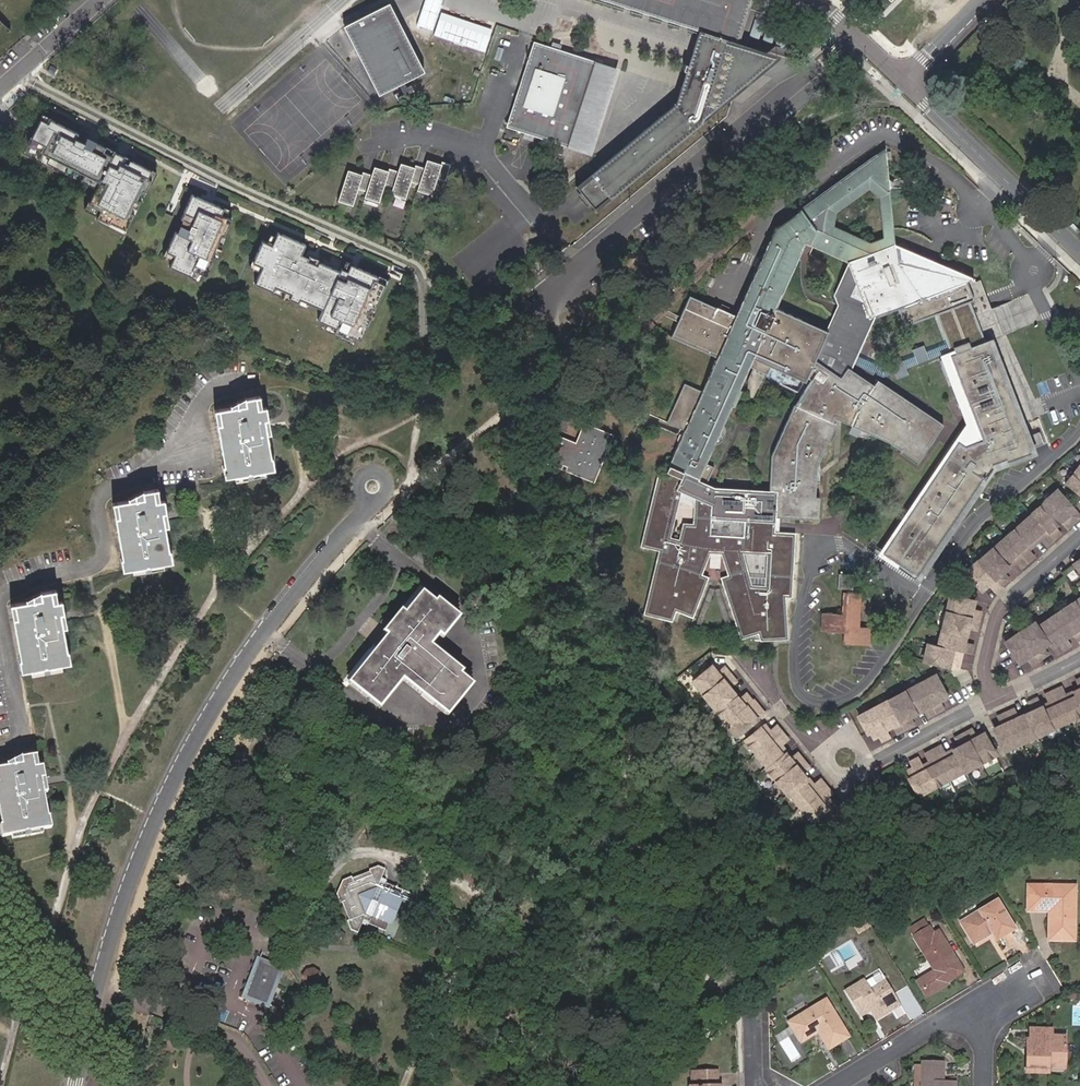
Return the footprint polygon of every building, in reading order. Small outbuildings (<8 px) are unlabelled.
[(726,39),(736,42),(737,40),(749,0),(604,0),(633,9),(642,12),(702,32),(691,65),(686,64),(684,70),(689,72),(680,102),(576,189),(594,209),(701,120),(726,39)] [(423,68),(410,42),(411,42),(399,19),(398,19),(389,1),(345,23),(379,90),(423,68)] [(442,10),(435,34),(487,50),(494,26),(442,10)] [(701,120),(777,55),(737,40),(736,42),(726,39),(701,120)] [(568,147),(595,62),(533,42),(506,128),(568,147)] [(616,69),(595,62),(568,147),(588,154),(616,69)] [(54,64),(49,76),(68,84),(73,73),(54,64)] [(155,173),(43,116),(32,137),(31,139),(46,146),(43,152),(42,154),(49,158),(78,172),(84,175),(100,183),(96,189),(91,200),(89,204),(101,210),(97,217),(97,218),(98,219),(108,224),(110,219),(117,222),(116,226),(126,231),(126,230),(134,214),(130,213),(133,207),(137,209),(141,201),(138,199),(140,193),(144,195),(155,173)] [(46,146),(31,139),(32,137),(31,137),(27,144),(43,152),(46,146)] [(883,196),(891,195),(888,160),(893,160),(892,152),(887,152),(887,149),(778,228),(737,316),(692,297),(674,337),(720,357),(704,391),(687,430),(668,472),(677,476),(683,479),(686,472),(702,479),(709,463),(734,406),(736,407),(744,391),(742,390),(755,359),(807,381),(813,368),(829,332),(777,309),(807,243),(850,262),(852,266),(858,283),(864,299),(869,313),(871,318),(907,304),(909,308),(902,311),(908,327),(939,315),(952,349),(957,347),(958,350),(960,356),(955,358),(988,442),(968,449),(962,445),(888,555),(903,565),(925,580),(928,576),(923,572),(986,479),(989,480),(996,469),(994,465),(1010,459),(1011,463),(1039,452),(1037,447),(1032,449),(990,341),(996,338),(1006,334),(984,276),(975,278),(896,244),(895,237),(887,240),(874,246),(834,229),(836,211),(871,187),(883,196)] [(78,172),(49,158),(46,164),(74,178),(78,172)] [(442,184),(450,187),(456,172),(447,168),(446,171),(433,166),(430,173),(421,170),(420,172),(407,167),(404,175),(395,172),(394,175),(380,169),(377,177),(369,174),(368,176),(354,171),(342,201),(356,206),(363,190),(371,193),(368,199),(383,204),(389,188),(397,191),(395,197),(409,202),(416,186),(424,189),(421,195),(436,200),(442,184)] [(100,183),(84,175),(81,181),(96,189),(100,183)] [(224,237),(232,220),(226,217),(221,215),(224,209),(192,195),(181,219),(183,220),(192,224),(189,229),(181,225),(177,233),(175,232),(167,252),(166,253),(174,256),(172,261),(169,267),(191,277),(192,278),(195,272),(202,275),(207,277),(215,258),(215,257),(213,256),(222,236),(224,237)] [(895,237),(891,195),(883,196),(887,240),(895,237)] [(101,210),(89,204),(91,200),(90,199),(84,211),(97,217),(101,210)] [(116,226),(117,222),(110,219),(108,224),(98,219),(97,221),(125,235),(127,230),(126,230),(126,231),(116,226)] [(189,229),(192,224),(183,220),(181,225),(189,229)] [(377,281),(379,277),(377,276),(354,266),(351,265),(347,271),(343,269),(341,269),(340,272),(301,255),(306,245),(278,233),(276,237),(272,245),(267,243),(262,241),(254,259),(253,263),(262,268),(260,272),(255,284),(272,292),(273,293),(275,288),(291,295),(289,300),(290,300),(297,303),(298,304),(300,300),(308,303),(323,310),(318,321),(327,325),(336,329),(334,333),(335,333),(342,336),(349,339),(350,337),(356,340),(361,342),(371,319),(367,317),(371,309),(375,311),(376,308),(385,287),(386,285),(377,281)] [(272,245),(276,237),(271,235),(267,243),(272,245)] [(217,259),(227,238),(224,237),(222,236),(213,256),(215,257),(215,258),(217,259)] [(174,256),(166,253),(167,252),(166,251),(163,257),(172,261),(174,256)] [(260,272),(262,268),(253,263),(254,259),(253,259),(249,268),(260,272)] [(347,271),(351,265),(354,266),(354,265),(346,261),(343,269),(347,271)] [(945,423),(879,379),(875,385),(852,369),(848,367),(850,362),(854,364),(858,356),(854,354),(871,318),(869,313),(864,299),(854,295),(858,283),(852,266),(838,295),(842,305),(829,332),(813,368),(819,372),(796,405),(773,456),(772,489),(772,490),(779,490),(778,516),(780,517),(821,519),(821,497),(818,497),(819,466),(838,424),(835,423),(837,417),(900,445),(904,448),(903,450),(920,461),(945,423)] [(199,282),(202,275),(195,272),(192,278),(191,277),(191,278),(199,282)] [(386,288),(389,280),(378,275),(377,276),(379,277),(377,281),(386,285),(385,287),(386,288)] [(291,295),(275,288),(273,293),(272,292),(272,293),(290,301),(290,300),(289,300),(291,295)] [(306,308),(308,303),(300,300),(298,304),(297,303),(297,304),(306,308)] [(372,319),(377,309),(376,308),(375,311),(371,309),(367,317),(371,319),(372,319)] [(334,333),(336,329),(327,325),(324,332),(333,336),(335,333),(334,333)] [(354,345),(356,340),(350,337),(349,339),(342,336),(340,339),(354,345)] [(996,338),(990,341),(1032,449),(1037,447),(996,338)] [(919,361),(930,356),(924,342),(913,347),(919,361)] [(958,350),(942,356),(969,425),(880,556),(900,570),(903,565),(888,555),(962,445),(968,449),(988,442),(955,358),(960,356),(958,350)] [(910,372),(908,365),(918,362),(915,353),(893,360),(898,376),(910,372)] [(687,430),(704,391),(687,384),(670,422),(687,430)] [(222,466),(225,478),(234,476),(264,471),(274,469),(272,457),(270,457),(266,434),(264,421),(268,420),(266,407),(262,408),(257,409),(255,397),(245,399),(245,403),(238,405),(239,407),(230,408),(219,410),(221,423),(217,424),(224,466),(222,466)] [(230,405),(230,408),(239,407),(238,405),(245,403),(245,399),(245,397),(230,405)] [(595,482),(614,433),(584,421),(576,441),(554,432),(543,462),(595,482)] [(1040,455),(1039,452),(1011,463),(1010,459),(994,465),(996,469),(989,480),(986,479),(923,572),(928,576),(998,472),(1040,455)] [(704,574),(712,553),(695,526),(685,525),(681,541),(672,539),(682,494),(696,500),(710,483),(717,467),(709,463),(702,479),(686,472),(683,479),(677,476),(677,477),(659,473),(643,548),(661,552),(647,615),(675,621),(679,611),(696,617),(712,577),(704,574)] [(1066,484),(1079,496),(1079,466),(1066,484)] [(264,471),(234,476),(234,481),(265,476),(264,471)] [(778,516),(779,490),(772,490),(772,489),(718,487),(710,483),(696,500),(695,526),(712,553),(724,553),(744,551),(769,552),(776,531),(777,516),(778,516)] [(1035,555),(1030,548),(1042,538),(1047,544),(1062,532),(1056,525),(1062,520),(1068,528),(1079,517),(1079,514),(1058,489),(1045,501),(1046,502),(967,570),(983,588),(989,583),(995,590),(1009,577),(1003,571),(1016,560),(1021,567),(1035,555)] [(121,559),(123,570),(132,569),(163,564),(172,562),(171,550),(169,550),(165,527),(163,513),(166,512),(164,500),(160,501),(156,502),(154,490),(143,492),(144,496),(136,497),(137,499),(129,501),(117,503),(119,518),(115,518),(122,559),(121,559)] [(128,498),(129,501),(137,499),(136,497),(144,496),(143,492),(143,490),(128,498)] [(794,598),(797,533),(780,532),(776,531),(769,552),(768,584),(753,584),(744,551),(724,553),(731,575),(724,577),(744,639),(762,634),(765,641),(792,639),(788,598),(794,598)] [(163,564),(132,569),(133,573),(164,568),(163,564)] [(21,672),(24,672),(31,670),(61,664),(71,663),(69,651),(67,651),(63,627),(60,613),(64,613),(62,601),(58,602),(53,603),(51,592),(41,593),(42,598),(34,599),(34,600),(26,602),(15,604),(17,618),(13,619),(21,660),(19,660),(21,672)] [(25,599),(26,602),(34,600),(34,599),(42,598),(41,593),(41,592),(25,599)] [(845,614),(842,614),(822,613),(820,629),(833,631),(833,628),(843,628),(843,631),(843,639),(854,640),(854,643),(867,644),(868,628),(857,627),(859,594),(843,593),(842,605),(846,605),(845,614)] [(377,656),(374,652),(348,684),(376,709),(400,682),(403,678),(446,715),(468,688),(456,678),(426,651),(429,648),(440,635),(455,618),(438,603),(435,606),(422,594),(403,617),(391,631),(395,635),(377,656)] [(971,653),(974,644),(965,642),(969,626),(977,629),(982,610),(973,608),(975,600),(951,595),(939,645),(929,643),(925,660),(959,668),(963,651),(971,653)] [(1038,627),(1035,622),(1006,642),(1020,662),(1027,657),(1031,664),(1047,654),(1042,647),(1048,643),(1051,647),(1058,642),(1063,650),(1071,644),(1066,637),(1072,633),(1077,640),(1079,638),(1079,598),(1038,627)] [(387,636),(391,631),(403,617),(399,613),(383,633),(387,636)] [(457,621),(455,618),(440,635),(443,637),(457,621)] [(387,636),(374,652),(377,656),(395,635),(391,631),(387,636)] [(459,674),(429,648),(426,651),(456,678),(459,674)] [(61,664),(31,670),(32,674),(62,669),(61,664)] [(764,712),(753,698),(752,700),(746,693),(739,698),(729,686),(736,680),(724,666),(718,672),(712,665),(693,681),(738,734),(764,712)] [(936,674),(860,715),(869,732),(871,731),(875,737),(879,735),(882,740),(891,736),(887,729),(894,725),(898,733),(914,724),(910,716),(924,709),(928,716),(945,707),(941,700),(948,696),(936,674)] [(403,678),(400,682),(443,718),(446,715),(403,678)] [(1067,694),(1063,686),(1046,694),(1050,702),(1042,705),(1039,697),(1030,701),(1034,709),(1019,716),(1016,708),(999,716),(1002,724),(995,727),(1005,750),(1053,727),(1052,727),(1079,714),(1079,688),(1067,694)] [(770,730),(765,724),(746,739),(768,766),(767,767),(789,794),(790,793),(812,820),(827,808),(825,805),(831,801),(828,797),(833,793),(821,778),(814,784),(809,778),(808,778),(803,772),(809,766),(797,752),(791,758),(786,752),(787,751),(782,745),(788,739),(776,725),(770,730)] [(965,770),(996,754),(984,732),(977,736),(973,728),(957,737),(961,745),(946,752),(942,745),(926,753),(930,761),(923,765),(919,757),(910,762),(913,767),(909,769),(912,776),(910,777),(919,794),(923,792),(965,770)] [(2,837),(10,835),(41,830),(51,828),(49,817),(47,817),(43,793),(40,780),(45,779),(42,766),(38,767),(34,768),(32,757),(21,759),(22,763),(15,765),(15,766),(6,768),(0,769),(0,821),(1,825),(0,825),(0,829),(2,837)] [(6,765),(6,768),(15,766),(15,765),(22,763),(21,759),(21,757),(6,765)] [(815,773),(819,769),(813,764),(807,771),(816,779),(819,776),(815,773)] [(41,830),(10,835),(11,840),(42,834),(41,830)] [(350,886),(349,884),(348,881),(340,884),(334,898),(337,906),(341,905),(343,904),(350,922),(347,923),(345,924),(347,932),(356,936),(361,925),(363,922),(367,924),(366,927),(366,928),(382,936),(390,918),(385,915),(389,908),(394,910),(398,901),(401,894),(384,886),(383,887),(382,891),(377,889),(378,885),(383,874),(377,871),(366,875),(367,878),(368,880),(350,886)] [(367,878),(349,884),(350,886),(368,880),(367,878)] [(1053,918),(1049,918),(1049,940),(1073,941),(1074,887),(1029,886),(1028,911),(1050,911),(1054,912),(1053,918)] [(401,894),(398,901),(409,906),(412,899),(401,894)] [(1015,930),(997,900),(961,922),(974,943),(992,933),(997,941),(1015,930)] [(343,904),(341,905),(347,923),(350,922),(343,904)] [(390,918),(394,910),(389,908),(385,915),(390,918)] [(869,927),(865,920),(854,927),(859,933),(869,927)] [(934,935),(929,929),(914,938),(934,971),(917,982),(926,997),(947,984),(946,982),(963,972),(938,932),(934,935)] [(281,968),(259,960),(245,998),(266,1007),(281,968)] [(313,967),(305,970),(301,977),(303,985),(309,989),(317,986),(321,980),(320,972),(313,967)] [(870,990),(865,980),(845,992),(860,1017),(870,1011),(875,1020),(900,1005),(886,981),(870,990)] [(815,1029),(818,1033),(828,1049),(848,1037),(826,1000),(789,1023),(801,1043),(810,1037),(808,1033),(815,1029)] [(810,1037),(818,1033),(815,1029),(808,1033),(810,1037)] [(1051,1041),(1051,1036),(1052,1029),(1029,1029),(1029,1039),(1026,1039),(1025,1072),(1048,1073),(1048,1069),(1048,1063),(1064,1063),(1065,1041),(1051,1041)] [(921,1085),(950,1085),(950,1081),(942,1081),(943,1062),(921,1062),(921,1063),(911,1063),(911,1077),(921,1077),(921,1085)] [(717,1073),(692,1073),(692,1085),(717,1085),(717,1073)] [(921,1077),(911,1077),(911,1085),(921,1085),(921,1077)]
